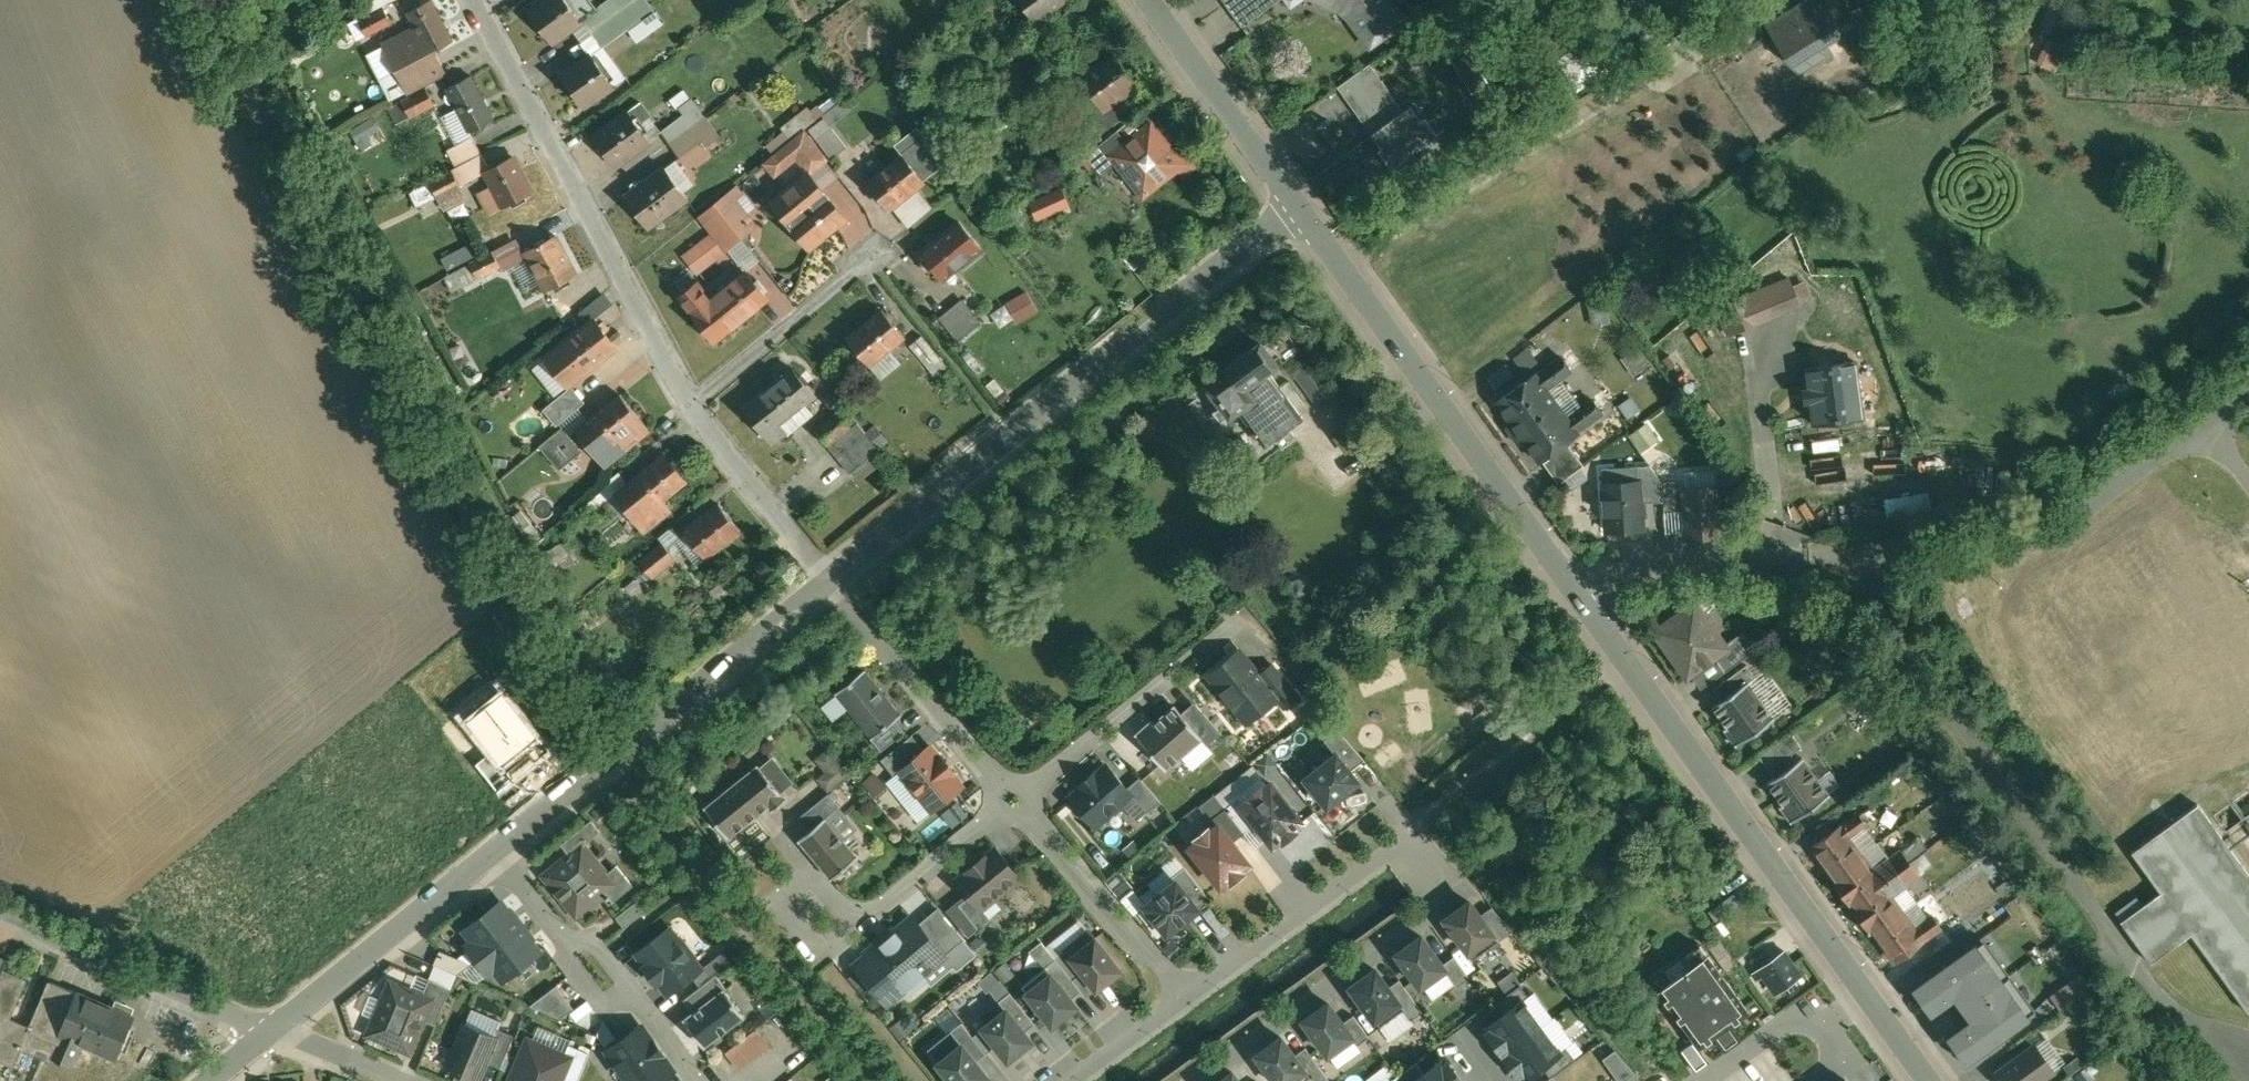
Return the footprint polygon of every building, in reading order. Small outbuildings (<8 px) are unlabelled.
[(371,12),(394,0),(364,0),(371,12)] [(409,11),(418,29),(385,46),(398,70),(437,50),(455,40),(434,0),(431,0),(409,11)] [(533,13),(555,44),(584,23),(581,19),(568,0),(550,0),(533,13)] [(581,19),(584,23),(591,33),(636,0),(607,0),(581,19)] [(591,33),(603,49),(656,11),(648,0),(636,0),(591,33)] [(1037,27),(1072,0),(1017,0),(1037,27)] [(1229,3),(1243,23),(1273,1),(1272,0),(1232,0),(1229,3)] [(1340,6),(1352,14),(1371,42),(1404,19),(1390,0),(1328,0),(1340,6)] [(1768,28),(1792,65),(1860,22),(1846,0),(1813,0),(1768,28)] [(387,8),(361,21),(368,35),(394,22),(387,8)] [(2058,68),(2065,44),(2045,38),(2038,62),(2058,68)] [(1576,46),(1558,56),(1576,90),(1610,71),(1599,51),(1584,60),(1576,46)] [(437,50),(398,70),(409,92),(448,72),(437,50)] [(1116,51),(1083,75),(1088,82),(1079,89),(1086,99),(1096,93),(1106,107),(1140,82),(1116,51)] [(1469,53),(1454,62),(1475,95),(1489,87),(1469,53)] [(593,54),(564,74),(587,108),(616,88),(593,54)] [(1338,87),(1358,114),(1390,91),(1370,63),(1338,87)] [(491,117),(469,73),(445,85),(468,129),(491,117)] [(428,87),(391,107),(399,123),(437,104),(428,87)] [(1390,91),(1358,114),(1394,165),(1404,158),(1408,164),(1435,145),(1420,124),(1424,122),(1411,104),(1404,110),(1390,91)] [(825,121),(811,132),(818,140),(832,129),(830,127),(849,112),(842,103),(823,118),(825,121)] [(686,112),(662,130),(672,143),(696,126),(686,112)] [(631,113),(596,138),(616,166),(651,141),(631,113)] [(360,147),(384,140),(379,121),(354,128),(360,147)] [(696,126),(672,143),(681,156),(705,139),(696,126)] [(1182,164),(1152,126),(1115,156),(1145,194),(1182,164)] [(832,129),(818,140),(832,159),(846,148),(832,129)] [(829,161),(806,133),(767,165),(777,177),(799,160),(811,174),(812,175),(829,161)] [(475,136),(449,149),(459,167),(484,154),(475,136)] [(904,155),(876,176),(871,171),(866,175),(870,180),(868,182),(889,209),(925,180),(924,179),(945,163),(924,136),(922,137),(925,141),(923,143),(923,144),(907,156),(903,152),(902,153),(904,155)] [(1112,166),(1098,148),(1088,156),(1103,174),(1112,166)] [(484,154),(459,167),(465,179),(490,166),(484,154)] [(532,188),(515,154),(486,169),(504,203),(532,188)] [(761,164),(751,174),(767,190),(777,180),(761,164)] [(667,167),(649,180),(649,178),(637,180),(637,189),(626,197),(649,227),(690,197),(667,167)] [(454,170),(431,181),(438,193),(460,182),(454,170)] [(812,175),(811,174),(775,203),(812,249),(848,220),(812,175)] [(460,182),(438,193),(445,209),(467,198),(460,182)] [(1061,189),(1029,202),(1037,220),(1069,207),(1061,189)] [(918,194),(898,209),(911,224),(930,209),(918,194)] [(753,230),(727,198),(718,206),(743,238),(753,230)] [(743,238),(718,206),(703,218),(728,249),(743,238)] [(959,223),(924,250),(945,277),(980,250),(959,223)] [(556,234),(527,250),(548,290),(578,274),(556,234)] [(518,237),(492,251),(503,271),(529,257),(518,237)] [(723,251),(713,237),(686,259),(697,272),(723,251)] [(447,266),(472,254),(466,241),(441,253),(447,266)] [(1146,262),(1134,247),(1124,256),(1135,270),(1146,262)] [(491,251),(469,263),(476,277),(499,265),(491,251)] [(712,300),(694,315),(715,341),(768,298),(747,272),(712,300)] [(712,300),(698,283),(680,297),(694,315),(712,300)] [(1793,286),(1768,296),(1774,312),(1800,302),(1793,286)] [(604,292),(587,305),(594,315),(612,301),(604,292)] [(1027,293),(1007,303),(1019,324),(1038,314),(1027,293)] [(1750,294),(1721,306),(1732,333),(1762,320),(1761,318),(1754,302),(1750,294)] [(1768,296),(1754,302),(1761,318),(1774,312),(1768,296)] [(1605,298),(1588,301),(1593,326),(1610,322),(1605,298)] [(965,300),(943,318),(961,340),(983,322),(965,300)] [(885,310),(848,338),(869,365),(905,337),(885,310)] [(594,321),(548,356),(569,383),(615,347),(594,321)] [(945,366),(922,336),(912,344),(934,374),(945,366)] [(1265,347),(1259,345),(1207,383),(1224,405),(1215,412),(1223,422),(1240,409),(1266,444),(1263,446),(1272,459),(1287,448),(1286,445),(1297,437),(1290,428),(1304,418),(1269,370),(1274,367),(1275,360),(1265,347)] [(1650,366),(1636,348),(1620,360),(1635,378),(1650,366)] [(1563,357),(1538,374),(1549,389),(1573,371),(1563,357)] [(1856,361),(1808,367),(1816,424),(1831,422),(1832,430),(1843,429),(1842,421),(1864,418),(1856,361)] [(1506,363),(1486,376),(1494,389),(1514,376),(1506,363)] [(817,396),(794,368),(745,408),(773,442),(787,430),(782,424),(817,396)] [(1519,431),(1559,403),(1549,389),(1538,374),(1537,374),(1498,402),(1519,431)] [(572,387),(549,407),(561,420),(584,401),(572,387)] [(623,395),(579,430),(606,463),(650,428),(623,395)] [(1631,396),(1620,404),(1629,417),(1641,408),(1631,396)] [(1593,399),(1569,417),(1579,432),(1604,414),(1593,399)] [(1559,403),(1519,431),(1541,461),(1580,432),(1579,432),(1569,417),(1559,403)] [(846,406),(817,429),(831,447),(830,447),(852,473),(881,449),(881,450),(859,423),(859,422),(846,406)] [(1648,422),(1631,433),(1642,450),(1659,439),(1648,422)] [(566,427),(543,446),(562,469),(582,450),(566,427)] [(1570,445),(1545,463),(1560,484),(1586,466),(1570,445)] [(666,454),(618,493),(644,526),(671,505),(665,497),(687,479),(666,454)] [(1663,482),(1652,466),(1639,467),(1640,482),(1641,482),(1643,503),(1665,502),(1663,482)] [(1922,471),(1879,478),(1882,493),(1924,486),(1922,471)] [(1678,481),(1663,482),(1665,502),(1666,512),(1687,511),(1685,489),(1678,489),(1678,481)] [(1640,482),(1605,485),(1608,531),(1645,528),(1643,503),(1641,482),(1640,482)] [(1717,486),(1685,489),(1687,511),(1689,537),(1721,534),(1717,486)] [(719,502),(687,528),(708,554),(740,528),(719,502)] [(535,522),(525,510),(520,517),(527,530),(535,522)] [(675,556),(684,549),(695,563),(704,556),(681,524),(662,538),(675,556)] [(565,542),(541,559),(548,569),(572,551),(565,542)] [(663,542),(642,560),(655,574),(676,556),(663,542)] [(638,578),(629,585),(634,590),(642,584),(638,578)] [(1704,613),(1695,620),(1687,609),(1656,632),(1689,677),(1716,658),(1729,648),(1726,645),(1716,630),(1716,627),(1708,615),(1705,615),(1704,613)] [(1744,632),(1726,645),(1729,648),(1716,658),(1726,672),(1757,650),(1744,632)] [(1261,674),(1241,650),(1210,675),(1222,690),(1222,694),(1231,706),(1235,706),(1249,723),(1278,698),(1280,697),(1261,674)] [(1300,697),(1274,664),(1261,674),(1280,697),(1278,698),(1286,708),(1300,697)] [(1748,665),(1735,674),(1735,675),(1743,686),(1749,682),(1750,682),(1757,677),(1748,665)] [(904,715),(867,669),(837,693),(873,739),(898,720),(904,715)] [(1735,674),(1715,689),(1723,700),(1743,686),(1735,675),(1735,674)] [(1723,700),(1714,707),(1729,727),(1726,729),(1738,746),(1776,719),(1750,682),(1749,682),(1743,686),(1723,700)] [(502,687),(461,722),(487,752),(471,765),(497,795),(547,752),(538,742),(545,737),(502,687)] [(1176,706),(1156,723),(1154,720),(1137,735),(1167,770),(1203,739),(1204,738),(1192,724),(1176,706)] [(1223,733),(1206,713),(1192,724),(1204,738),(1203,739),(1209,745),(1223,733)] [(1157,758),(1134,734),(1139,729),(1129,719),(1108,740),(1142,774),(1157,758)] [(898,720),(873,739),(883,751),(907,732),(898,720)] [(1366,759),(1340,729),(1326,740),(1337,754),(1338,753),(1352,771),(1366,759)] [(1803,747),(1793,732),(1782,740),(1782,741),(1792,755),(1803,747)] [(914,735),(883,760),(896,776),(903,770),(902,769),(926,750),(914,735)] [(1782,741),(1761,756),(1776,777),(1797,762),(1792,755),(1782,741)] [(941,757),(932,746),(926,750),(902,769),(903,770),(911,780),(910,785),(918,794),(923,795),(934,809),(964,786),(955,775),(957,774),(942,755),(941,757)] [(847,773),(828,749),(816,759),(826,771),(817,779),(826,790),(847,773)] [(1337,754),(1307,778),(1329,806),(1360,781),(1352,771),(1338,753),(1337,754)] [(1776,777),(1769,783),(1784,804),(1782,806),(1793,822),(1831,795),(1804,758),(1797,762),(1776,777)] [(760,764),(706,808),(730,837),(771,805),(775,810),(788,799),(760,764)] [(1098,776),(1096,773),(1081,786),(1083,788),(1072,798),(1096,826),(1109,815),(1113,816),(1121,808),(1121,804),(1133,794),(1134,794),(1129,788),(1110,766),(1098,776)] [(886,787),(874,773),(862,783),(874,797),(886,787)] [(1162,801),(1141,778),(1129,788),(1134,794),(1133,794),(1149,812),(1162,801)] [(1273,778),(1247,799),(1275,836),(1302,816),(1273,778)] [(831,793),(812,808),(822,821),(827,817),(827,818),(842,805),(831,793)] [(2190,934),(2248,1014),(2248,869),(2200,803),(2131,853),(2160,892),(2122,920),(2152,961),(2190,934)] [(822,821),(812,808),(800,817),(811,830),(822,821)] [(1859,813),(1842,825),(1852,838),(1868,825),(1859,813)] [(1221,816),(1191,839),(1223,880),(1253,857),(1221,816)] [(827,818),(827,817),(822,821),(811,830),(801,839),(834,878),(860,857),(827,818)] [(593,819),(563,844),(572,855),(585,844),(585,845),(603,831),(593,819)] [(1835,878),(1865,856),(1852,838),(1842,825),(1812,847),(1835,878)] [(585,845),(585,844),(572,855),(547,875),(578,914),(610,888),(612,877),(607,872),(608,870),(600,861),(598,860),(585,845)] [(998,850),(987,859),(986,858),(970,871),(971,872),(960,881),(970,893),(972,896),(984,910),(985,909),(997,899),(995,896),(1001,891),(1003,894),(1019,881),(1017,878),(1020,876),(998,850)] [(1902,850),(1874,870),(1883,882),(1893,895),(1921,876),(1902,850)] [(1865,856),(1835,878),(1834,879),(1853,905),(1883,882),(1874,870),(1865,856)] [(1211,898),(1186,867),(1173,877),(1177,882),(1178,881),(1199,907),(1211,898)] [(1120,871),(1106,882),(1122,900),(1135,889),(1120,871)] [(1177,882),(1147,905),(1169,933),(1185,920),(1200,908),(1199,907),(1178,881),(1177,882)] [(1873,931),(1903,910),(1893,895),(1883,882),(1853,905),(1872,932),(1873,931)] [(971,918),(961,905),(972,896),(970,893),(948,910),(961,926),(971,918)] [(984,910),(972,896),(961,905),(971,918),(980,929),(993,919),(985,909),(984,910)] [(479,957),(523,925),(504,900),(485,914),(492,924),(468,943),(479,957)] [(639,900),(618,917),(626,927),(647,911),(639,900)] [(1482,916),(1471,901),(1447,919),(1476,959),(1500,941),(1498,938),(1482,916)] [(939,908),(920,924),(935,942),(954,925),(939,908)] [(1512,928),(1494,908),(1482,916),(1498,938),(1512,928)] [(1903,910),(1873,931),(1895,962),(1925,940),(1916,927),(1903,910)] [(1933,915),(1916,927),(1925,940),(1942,928),(1933,915)] [(894,930),(869,952),(870,953),(857,965),(889,1004),(907,989),(912,995),(929,981),(924,975),(946,956),(946,955),(935,942),(920,924),(915,918),(897,934),(894,930)] [(980,929),(971,918),(961,926),(970,937),(980,929)] [(523,925),(479,957),(488,969),(497,962),(505,973),(539,947),(523,925)] [(954,925),(935,942),(946,955),(966,939),(954,925)] [(680,940),(671,927),(639,952),(649,964),(646,967),(658,983),(662,981),(671,994),(694,976),(703,969),(702,968),(693,957),(695,955),(683,938),(680,940)] [(1122,970),(1092,932),(1068,950),(1084,971),(1098,989),(1122,970)] [(1423,936),(1399,953),(1422,986),(1446,969),(1447,968),(1444,964),(1423,936)] [(1173,939),(1163,948),(1173,960),(1184,950),(1173,939)] [(1975,943),(1919,983),(1937,1008),(1955,995),(1963,1007),(2002,979),(1975,943)] [(1678,963),(1731,1035),(1735,1032),(1731,1025),(1750,1012),(1709,956),(1701,946),(1678,963)] [(1084,971),(1068,950),(1058,959),(1074,979),(1084,971)] [(725,951),(702,968),(703,969),(694,976),(702,986),(704,985),(718,974),(734,962),(725,951)] [(1787,952),(1761,971),(1777,992),(1802,974),(1794,963),(1795,963),(1787,952)] [(1531,954),(1518,964),(1527,977),(1540,967),(1531,954)] [(4,969),(5,969),(9,960),(0,956),(0,978),(4,969)] [(1471,978),(1456,956),(1444,964),(1447,968),(1446,969),(1458,987),(1471,978)] [(1074,979),(1058,959),(1047,967),(1072,998),(1082,990),(1074,979)] [(1731,1035),(1678,963),(1653,980),(1676,1011),(1677,1011),(1686,1024),(1686,1025),(1701,1046),(1705,1043),(1710,1049),(1721,1041),(1731,1035)] [(1072,998),(1047,967),(1024,986),(1054,1023),(1053,1024),(1054,1024),(1055,1024),(1055,1023),(1077,1006),(1078,1005),(1077,1005),(1072,998)] [(16,1066),(24,1048),(23,1048),(32,1027),(31,1026),(12,1018),(29,979),(5,969),(4,969),(0,978),(0,1059),(16,1066)] [(1390,987),(1377,969),(1353,987),(1382,1027),(1405,1010),(1406,1009),(1390,987)] [(718,974),(704,985),(714,998),(726,988),(727,989),(729,988),(718,974)] [(453,987),(431,978),(424,995),(433,999),(425,1019),(437,1024),(453,987)] [(114,1007),(50,979),(31,1026),(32,1027),(23,1048),(24,1048),(53,1061),(55,1057),(74,1065),(84,1043),(117,1057),(135,1016),(123,1011),(127,1003),(117,999),(114,1007)] [(1424,1012),(1401,979),(1390,987),(1406,1009),(1405,1010),(1413,1020),(1424,1012)] [(2002,979),(1963,1007),(1971,1018),(1954,1030),(1971,1055),(2028,1016),(2002,979)] [(411,988),(398,982),(396,983),(393,982),(371,1033),(412,1050),(425,1019),(433,999),(424,995),(412,990),(411,988)] [(555,982),(530,1002),(560,1014),(573,1005),(555,982)] [(702,986),(686,999),(695,1012),(714,998),(704,985),(702,986)] [(1502,1001),(1508,1009),(1528,996),(1529,998),(1533,995),(1525,985),(1502,1001)] [(695,1012),(685,1019),(706,1046),(747,1015),(727,989),(726,988),(714,998),(695,1012)] [(1037,1023),(1012,992),(1000,1001),(1007,1010),(1008,1009),(1026,1032),(1037,1023)] [(1546,1066),(1566,1052),(1529,998),(1528,996),(1508,1009),(1487,1024),(1525,1080),(1546,1066)] [(1344,1023),(1330,1003),(1306,1020),(1330,1054),(1353,1037),(1354,1036),(1344,1023)] [(1026,1032),(1008,1009),(1007,1010),(985,1028),(1010,1059),(1033,1040),(1026,1032)] [(1371,1036),(1355,1015),(1344,1023),(1354,1036),(1353,1037),(1359,1045),(1371,1036)] [(962,1022),(952,1030),(977,1061),(987,1053),(962,1022)] [(630,1080),(655,1080),(673,1070),(642,1023),(607,1046),(630,1080)] [(467,1024),(449,1066),(480,1079),(488,1061),(498,1037),(497,1037),(467,1024)] [(516,1034),(501,1028),(497,1037),(498,1037),(488,1061),(502,1067),(516,1034)] [(758,1028),(728,1052),(741,1069),(772,1045),(758,1028)] [(952,1030),(929,1049),(954,1080),(981,1080),(988,1075),(977,1061),(952,1030)] [(1283,1037),(1259,1055),(1278,1080),(1307,1080),(1311,1078),(1312,1077),(1296,1055),(1283,1037)] [(509,1080),(561,1080),(572,1056),(566,1054),(527,1038),(509,1080)] [(566,1054),(572,1056),(561,1080),(577,1080),(590,1052),(570,1044),(566,1054)] [(2036,1045),(1999,1072),(2005,1080),(2038,1080),(2054,1070),(2036,1045)] [(1307,1047),(1296,1055),(1312,1077),(1311,1078),(1314,1080),(1328,1080),(1330,1079),(1307,1047)] [(1616,1049),(1603,1058),(1619,1080),(1623,1080),(1634,1073),(1616,1049)] [(1566,1052),(1546,1066),(1553,1075),(1574,1060),(1567,1050),(1566,1052)] [(1446,1052),(1424,1066),(1405,1080),(1466,1080),(1446,1052)] [(1424,1066),(1418,1058),(1395,1073),(1400,1080),(1405,1080),(1424,1066)] [(1220,1080),(1240,1080),(1233,1071),(1220,1080)]
